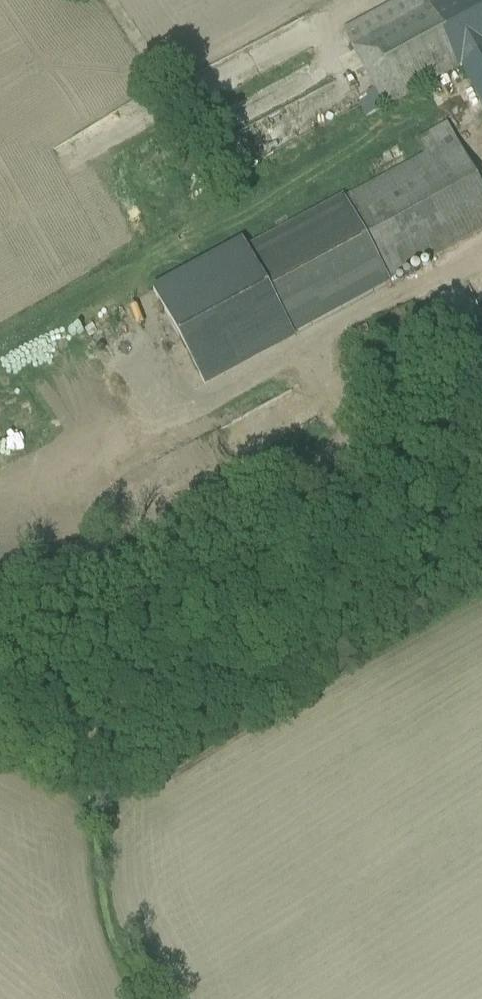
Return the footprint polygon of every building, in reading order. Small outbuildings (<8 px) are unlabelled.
[(353,49),(374,88),(359,108),(364,119),(383,109),(384,109),(462,69),(481,105),(481,0),(404,0),(344,33),(353,49)] [(263,143),(286,138),(279,109),(256,115),(263,143)] [(481,229),(481,191),(454,140),(446,123),(415,140),(423,155),(343,199),(246,252),(240,240),(150,289),(205,389),(295,340),(293,338),(390,285),(387,281),(481,229)]
